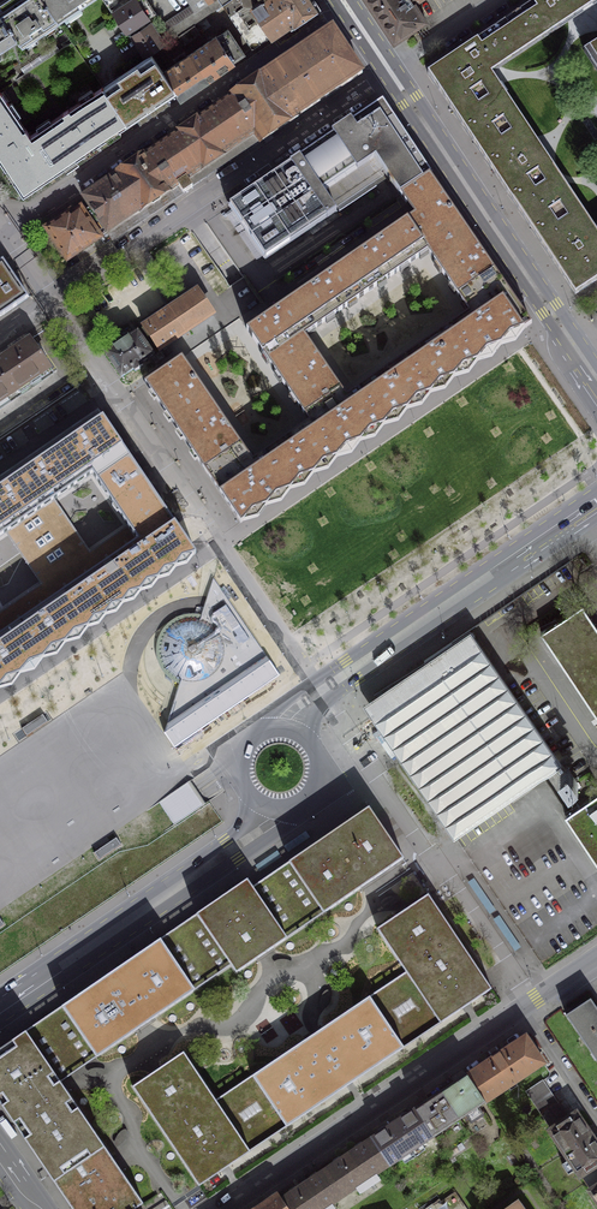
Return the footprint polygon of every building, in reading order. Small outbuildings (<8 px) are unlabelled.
[(45,0),(14,0),(0,10),(0,13),(16,37),(22,46),(59,21),(45,0)] [(59,21),(90,0),(45,0),(59,21)] [(113,13),(114,12),(126,31),(155,12),(147,0),(104,0),(113,13)] [(191,5),(184,9),(195,24),(222,5),(219,0),(212,0),(209,2),(207,0),(187,0),(191,5)] [(248,1),(253,9),(252,10),(255,15),(257,14),(261,20),(249,27),(236,8),(242,4),(239,0),(231,0),(222,5),(252,49),(290,24),(292,26),(319,8),(313,0),(249,0),(248,1)] [(394,39),(424,19),(413,2),(411,0),(368,0),(394,39)] [(505,21),(526,51),(596,3),(596,0),(537,0),(505,21)] [(195,24),(184,9),(163,23),(173,39),(178,36),(194,25),(195,24)] [(0,13),(0,48),(16,37),(0,13)] [(526,51),(505,21),(428,73),(441,93),(480,66),(484,72),(488,69),(491,74),(526,51)] [(151,24),(130,37),(145,58),(164,45),(151,24)] [(200,33),(194,25),(178,36),(184,44),(200,33)] [(333,29),(84,198),(90,207),(107,232),(113,241),(192,187),(187,179),(201,169),(201,170),(224,155),(223,154),(254,133),(257,137),(260,142),(362,73),(347,51),(333,29)] [(217,37),(233,61),(244,53),(228,29),(217,37)] [(217,37),(216,36),(190,54),(207,80),(233,62),(233,61),(217,37)] [(596,72),(596,43),(584,52),(596,72)] [(207,80),(190,54),(164,71),(181,97),(207,80)] [(480,66),(441,93),(498,178),(505,173),(502,169),(538,144),(491,74),(488,69),(484,72),(480,66)] [(181,97),(164,71),(137,89),(138,90),(154,115),(155,115),(181,97)] [(30,135),(55,172),(127,123),(103,85),(30,135)] [(154,115),(138,90),(127,97),(143,122),(154,115)] [(23,193),(55,172),(30,135),(0,91),(0,160),(23,193)] [(430,174),(383,102),(228,205),(264,259),(312,227),(315,231),(339,216),(332,205),(334,204),(337,208),(384,177),(380,172),(383,170),(399,194),(430,174)] [(498,178),(555,263),(562,258),(559,254),(591,232),(596,241),(596,232),(538,144),(502,169),(505,173),(498,178)] [(430,174),(399,194),(408,207),(413,215),(402,222),(279,306),(246,329),(310,421),(314,427),(309,430),(259,464),(256,467),(181,357),(145,383),(203,470),(239,520),(240,523),(257,518),(266,506),(280,502),(290,490),(303,485),(313,474),(327,470),(337,458),(351,454),(360,442),(374,438),(384,425),(398,422),(407,410),(421,405),(430,393),(444,390),(454,377),(468,373),(477,361),(491,358),(500,345),(515,341),(524,329),(531,324),(529,321),(438,188),(430,174)] [(58,221),(47,229),(68,260),(107,232),(90,207),(83,212),(80,209),(76,212),(72,215),(70,213),(58,221)] [(555,263),(575,294),(596,279),(596,241),(591,232),(559,254),(562,258),(555,263)] [(8,311),(28,298),(3,260),(0,262),(0,298),(8,311)] [(212,314),(196,291),(144,326),(145,328),(160,350),(212,314)] [(8,311),(0,298),(0,317),(8,311)] [(160,350),(145,328),(129,338),(129,337),(126,339),(123,334),(118,334),(114,337),(113,340),(117,346),(114,348),(106,354),(121,377),(133,369),(135,371),(143,365),(141,362),(160,350)] [(31,340),(0,361),(0,387),(10,401),(52,372),(31,340)] [(10,401),(0,387),(0,408),(10,401)] [(0,477),(0,536),(7,532),(55,499),(92,475),(127,524),(137,538),(21,618),(0,632),(0,687),(12,684),(20,672),(34,669),(44,656),(57,653),(65,641),(80,638),(88,626),(99,623),(105,614),(116,611),(123,601),(134,599),(141,589),(151,586),(158,577),(169,574),(176,565),(187,562),(192,553),(196,550),(194,548),(99,408),(0,477)] [(55,499),(7,532),(42,584),(0,612),(0,632),(21,618),(137,538),(127,524),(89,550),(55,499)] [(165,732),(175,747),(279,675),(266,656),(246,625),(212,577),(204,604),(201,615),(195,614),(188,613),(182,615),(177,617),(173,619),(168,623),(163,628),(160,632),(158,637),(156,643),(155,651),(156,657),(159,664),(161,667),(163,671),(166,674),(169,678),(176,682),(180,684),(173,702),(165,732)] [(583,603),(541,632),(596,717),(596,625),(583,603)] [(561,762),(470,628),(363,702),(454,836),(561,762)] [(47,721),(43,714),(22,728),(27,735),(47,721)] [(574,781),(568,774),(564,777),(569,785),(574,781)] [(198,792),(190,781),(159,802),(174,825),(206,804),(198,792)] [(585,803),(583,800),(577,803),(579,806),(565,816),(596,864),(596,794),(585,803)] [(252,886),(287,937),(404,858),(369,807),(347,822),(252,886)] [(121,844),(116,838),(95,853),(99,859),(121,844)] [(266,953),(287,937),(252,886),(247,879),(160,938),(195,989),(231,965),(236,972),(266,953)] [(492,988),(428,894),(406,909),(377,928),(406,972),(370,996),(404,1047),(492,988)] [(195,989),(160,938),(26,1030),(61,1081),(195,989)] [(404,1047),(370,996),(252,1075),(286,1127),(404,1047)] [(567,1015),(596,1060),(596,1009),(590,999),(567,1015)] [(26,1030),(0,1048),(0,1103),(53,1181),(104,1146),(61,1081),(26,1030)] [(526,1035),(466,1074),(483,1099),(492,1093),(494,1096),(534,1069),(532,1067),(542,1060),(526,1035)] [(286,1127),(252,1075),(215,1099),(183,1051),(132,1086),(199,1185),(286,1127)] [(466,1074),(441,1091),(459,1118),(465,1114),(471,1123),(484,1114),(478,1105),(484,1101),(483,1099),(466,1074)] [(562,1111),(542,1081),(526,1091),(546,1122),(562,1111)] [(441,1091),(416,1108),(434,1135),(459,1118),(441,1091)] [(416,1108),(371,1138),(389,1164),(434,1135),(416,1108)] [(587,1129),(576,1113),(567,1119),(562,1111),(546,1122),(551,1129),(550,1130),(565,1153),(592,1135),(588,1128),(587,1129)] [(592,1135),(565,1153),(580,1175),(581,1175),(586,1182),(596,1175),(596,1144),(595,1142),(596,1141),(592,1135)] [(326,1168),(344,1194),(389,1164),(371,1138),(326,1168)] [(104,1146),(53,1181),(73,1208),(133,1208),(134,1208),(143,1202),(104,1146)] [(326,1168),(281,1198),(289,1208),(322,1208),(344,1194),(326,1168)] [(591,1189),(592,1193),(596,1201),(596,1175),(586,1182),(591,1189)] [(281,1198),(278,1193),(256,1208),(289,1208),(281,1198)]
